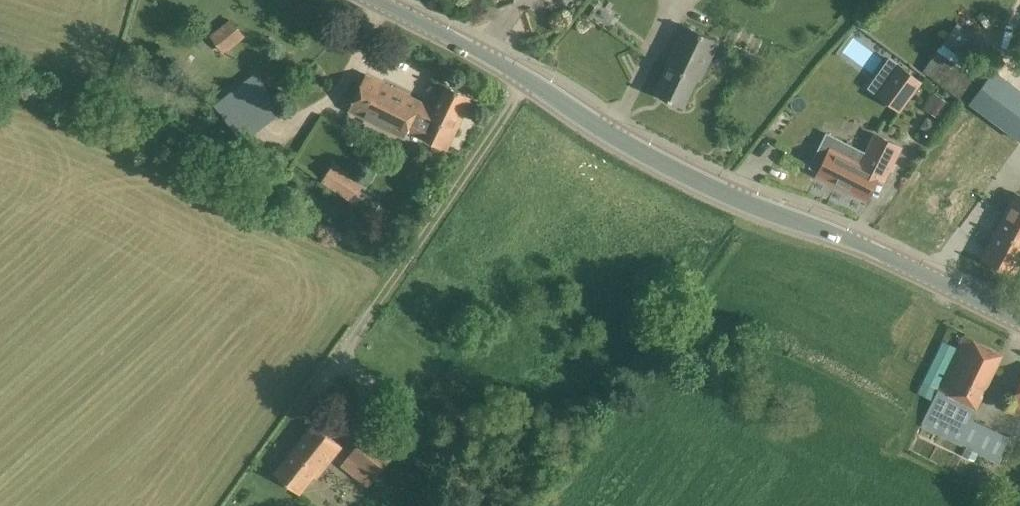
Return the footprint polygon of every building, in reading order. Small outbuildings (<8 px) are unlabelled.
[(230,22),(211,37),(224,52),(243,37),(230,22)] [(655,92),(684,107),(697,80),(700,82),(720,41),(683,23),(663,64),(667,65),(655,92)] [(960,97),(981,66),(944,40),(922,70),(960,97)] [(914,74),(884,53),(869,74),(898,95),(914,74)] [(991,70),(967,103),(1019,141),(1019,139),(1019,92),(991,70)] [(283,110),(269,93),(270,92),(254,73),(213,104),(229,124),(230,123),(243,141),(283,110)] [(421,138),(422,137),(447,150),(472,97),(446,84),(436,106),(366,73),(348,111),(404,138),(407,131),(421,138)] [(827,133),(810,166),(819,171),(817,175),(865,199),(877,177),(883,180),(899,148),(900,147),(875,134),(874,135),(865,153),(827,133)] [(349,199),(362,181),(336,162),(323,181),(349,199)] [(1005,215),(1017,221),(1009,236),(1019,242),(1019,195),(1016,193),(1005,215)] [(1005,215),(997,231),(998,231),(984,260),(1014,275),(1019,262),(1019,242),(1009,236),(1017,221),(1005,215)] [(937,390),(938,390),(920,426),(997,463),(1010,437),(971,418),(976,408),(977,409),(1004,353),(963,334),(937,390)] [(1012,399),(1011,399),(1006,411),(1019,417),(1019,416),(1019,384),(1012,399)] [(341,447),(313,424),(274,472),(300,493),(314,475),(317,477),(341,447)] [(368,433),(350,456),(376,477),(394,455),(368,433)]
